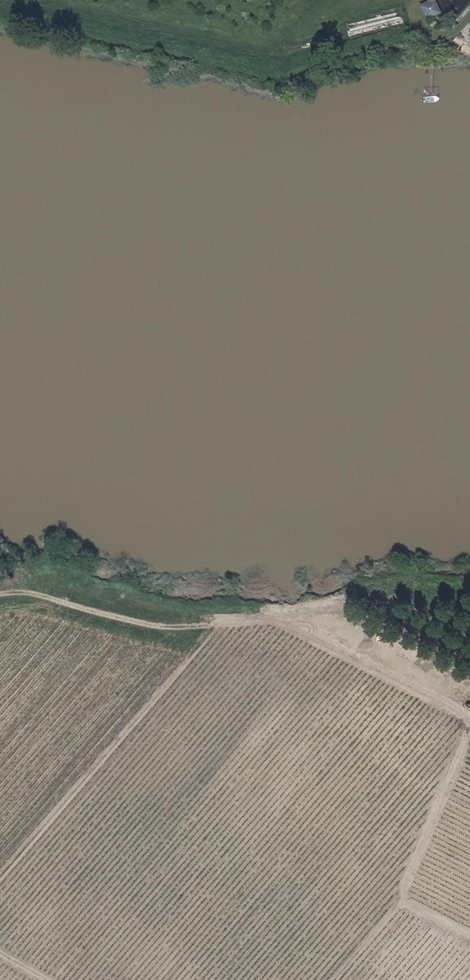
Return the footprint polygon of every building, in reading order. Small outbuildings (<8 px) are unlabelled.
[(442,12),(439,0),(430,0),(422,2),(425,16),(442,12)]
